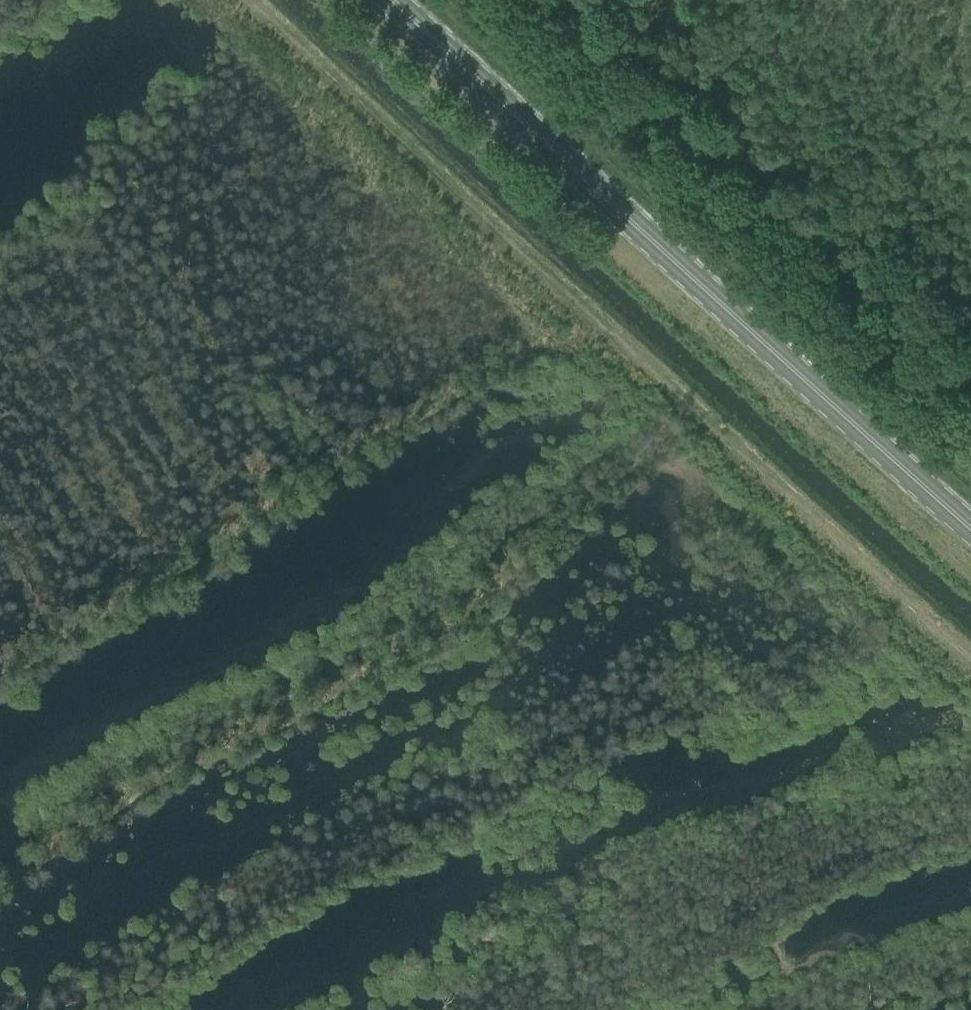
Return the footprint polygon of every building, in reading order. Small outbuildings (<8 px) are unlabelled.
[(499,924),(490,919),(486,919),(486,939),(490,939),(499,935),(499,924)]
